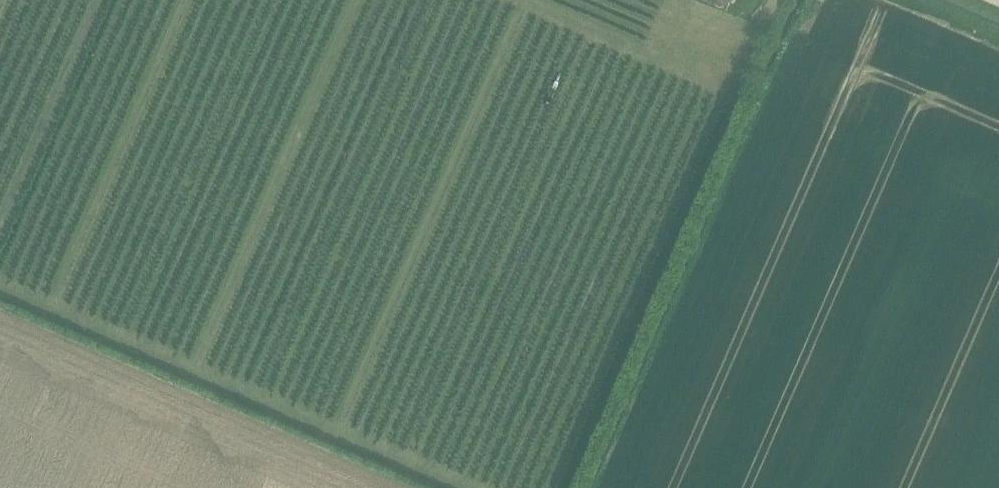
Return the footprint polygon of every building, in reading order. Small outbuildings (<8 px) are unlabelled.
[(731,0),(704,0),(726,10),(731,0)]
